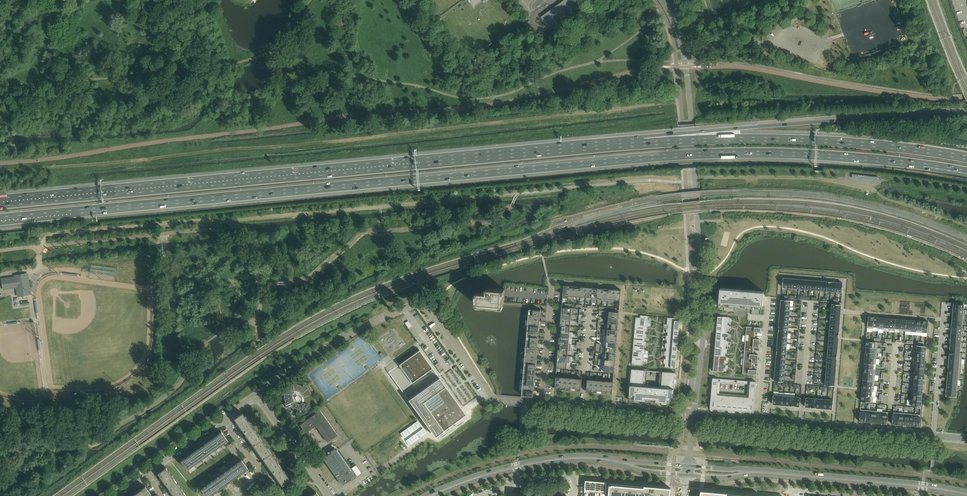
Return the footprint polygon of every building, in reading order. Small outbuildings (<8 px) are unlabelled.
[(541,17),(548,27),(579,5),(575,0),(564,0),(567,3),(554,13),(551,10),(541,17)] [(17,288),(18,296),(30,294),(29,281),(27,282),(27,279),(28,279),(28,274),(15,276),(15,277),(2,279),(4,289),(17,288)] [(498,305),(498,303),(504,303),(505,289),(487,288),(486,291),(487,291),(487,292),(477,292),(476,305),(477,303),(498,305)] [(720,288),(719,302),(720,302),(720,301),(724,302),(724,306),(725,306),(725,305),(756,308),(757,308),(757,305),(762,305),(762,306),(763,306),(764,292),(721,288),(720,288)] [(636,317),(635,325),(646,326),(646,323),(648,323),(648,316),(641,315),(640,318),(636,317)] [(718,316),(717,324),(729,325),(730,317),(718,316)] [(668,318),(667,325),(669,325),(668,328),(679,329),(680,321),(675,320),(675,318),(668,318)] [(717,324),(716,332),(729,333),(729,325),(717,324)] [(635,325),(635,333),(646,334),(646,331),(647,331),(648,326),(646,326),(635,325)] [(747,326),(746,334),(755,335),(755,332),(760,332),(761,328),(747,326)] [(667,328),(667,332),(668,332),(668,336),(678,337),(679,329),(668,328),(667,328)] [(716,332),(716,340),(728,341),(729,333),(716,332)] [(635,333),(634,341),(645,342),(645,338),(647,339),(647,334),(646,334),(635,333)] [(746,334),(745,342),(759,343),(760,339),(755,339),(755,335),(746,334)] [(666,336),(666,340),(667,340),(667,344),(678,344),(678,337),(668,336),(666,336)] [(716,340),(715,348),(727,349),(728,341),(716,340)] [(634,341),(633,349),(644,349),(645,346),(646,346),(646,342),(645,342),(634,341)] [(745,342),(745,350),(754,351),(754,347),(759,348),(759,343),(745,342)] [(666,343),(665,348),(667,348),(666,351),(677,352),(678,344),(667,344),(666,343)] [(715,348),(715,355),(727,356),(727,349),(715,348)] [(633,349),(633,356),(644,357),(644,354),(645,354),(646,350),(644,349),(633,349)] [(396,360),(385,368),(431,430),(431,431),(435,436),(466,414),(461,408),(419,350),(399,364),(396,360)] [(745,350),(744,358),(758,359),(759,355),(753,354),(754,351),(745,350)] [(665,351),(665,356),(666,356),(666,359),(677,360),(677,352),(666,351),(665,351)] [(715,355),(714,363),(726,364),(727,356),(715,355)] [(633,356),(632,364),(643,365),(643,362),(645,362),(645,357),(644,357),(633,356)] [(744,358),(743,366),(752,366),(753,363),(758,363),(758,359),(744,358)] [(664,359),(664,363),(665,364),(665,367),(676,368),(677,360),(666,359),(664,359)] [(714,363),(713,371),(724,372),(724,368),(726,368),(726,364),(714,363)] [(743,366),(743,374),(757,375),(757,370),(752,370),(752,366),(743,366)] [(632,369),(629,399),(630,399),(635,399),(635,400),(635,399),(640,400),(641,400),(645,400),(645,401),(646,401),(646,400),(651,400),(651,401),(651,400),(656,401),(657,402),(657,401),(661,401),(661,402),(662,402),(662,401),(667,402),(668,402),(672,402),(672,403),(673,403),(674,386),(675,378),(675,373),(671,372),(663,372),(660,371),(659,386),(646,385),(647,370),(646,370),(632,369)] [(711,402),(710,409),(711,409),(711,408),(714,408),(716,409),(718,409),(721,409),(721,410),(722,410),(722,409),(725,409),(726,409),(726,410),(727,410),(728,410),(732,410),(732,411),(732,410),(736,410),(737,410),(737,411),(738,411),(738,410),(739,411),(742,411),(743,411),(746,411),(748,411),(748,412),(748,411),(750,411),(753,412),(754,412),(754,406),(756,387),(756,382),(751,381),(750,381),(737,380),(737,383),(748,384),(750,384),(750,387),(749,398),(717,395),(718,384),(718,382),(720,382),(732,383),(732,380),(717,378),(713,378),(712,383),(711,402)] [(296,414),(297,414),(299,414),(300,414),(302,414),(303,414),(305,413),(306,413),(307,412),(307,411),(307,412),(307,411),(307,410),(308,410),(309,409),(309,408),(310,407),(310,406),(311,405),(311,404),(311,405),(310,404),(310,403),(310,402),(311,401),(311,400),(310,399),(310,398),(310,396),(310,395),(311,394),(311,395),(311,393),(310,392),(309,390),(308,389),(308,388),(309,388),(308,387),(306,386),(305,385),(304,384),(303,384),(302,386),(301,385),(300,385),(299,385),(298,384),(297,384),(296,384),(294,384),(293,384),(293,382),(292,382),(291,382),(290,382),(289,383),(288,383),(287,384),(286,385),(287,386),(286,387),(285,387),(285,388),(284,389),(284,390),(283,391),(283,392),(283,393),(283,394),(284,394),(284,395),(284,396),(284,397),(284,398),(284,399),(285,401),(285,402),(285,403),(284,403),(285,404),(286,406),(287,408),(288,408),(289,409),(292,406),(293,407),(295,408),(297,409),(296,414)] [(300,425),(305,433),(316,426),(327,442),(338,435),(320,410),(300,425)] [(238,424),(244,432),(252,426),(242,412),(234,418),(238,424)] [(252,426),(244,432),(253,445),(261,439),(252,426)] [(208,442),(214,450),(227,440),(221,432),(215,436),(213,437),(208,442)] [(253,445),(263,459),(271,453),(261,439),(253,445)] [(195,451),(200,459),(214,450),(208,442),(202,446),(202,445),(200,447),(195,451)] [(338,479),(342,485),(348,481),(349,482),(351,480),(355,477),(335,448),(330,451),(331,453),(330,454),(329,453),(323,458),(338,479)] [(200,459),(195,451),(189,455),(187,456),(187,457),(181,461),(187,469),(200,459)] [(263,459),(272,472),(281,466),(271,453),(263,459)] [(228,470),(234,478),(240,474),(242,473),(247,468),(242,460),(228,470)] [(351,468),(357,476),(362,473),(356,465),(351,468)] [(281,466),(272,472),(278,480),(282,485),(290,480),(281,466)] [(163,481),(168,487),(176,481),(166,467),(158,473),(162,479),(161,479),(163,481)] [(215,479),(221,488),(226,483),(227,484),(229,483),(228,482),(234,478),(228,470),(215,479)] [(215,479),(201,489),(206,495),(209,495),(213,493),(215,492),(221,488),(215,479)] [(168,487),(172,492),(171,493),(172,495),(173,494),(174,495),(183,495),(185,494),(176,481),(168,487)] [(609,495),(670,495),(671,488),(668,488),(668,490),(663,489),(656,488),(650,488),(650,486),(649,486),(645,486),(645,487),(642,487),(638,487),(631,486),(617,485),(613,485),(613,483),(610,483),(609,495)] [(151,494),(145,487),(139,491),(139,490),(137,492),(132,495),(149,495),(151,494)]
